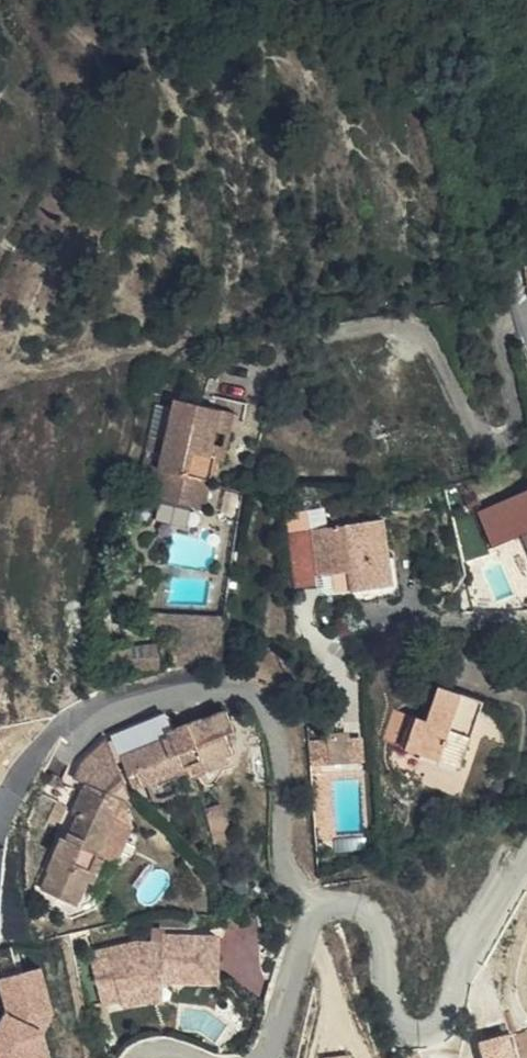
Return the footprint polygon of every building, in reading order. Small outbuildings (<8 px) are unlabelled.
[(229,437),(234,413),(177,401),(167,440),(164,455),(154,497),(195,507),(201,479),(212,482),(217,462),(209,460),(215,434),(229,437)] [(224,463),(229,437),(215,434),(209,460),(217,462),(224,463)] [(164,455),(167,440),(150,437),(147,451),(164,455)] [(206,510),(212,482),(201,479),(195,507),(206,510)] [(526,533),(526,489),(480,507),(494,546),(526,533)] [(287,536),(296,588),(321,585),(320,577),(337,575),(349,573),(351,586),(354,603),(394,597),(384,521),(287,536)] [(339,587),(351,586),(349,573),(337,575),(339,587)] [(175,634),(174,653),(221,652),(226,618),(151,615),(150,632),(175,634)] [(160,659),(158,645),(107,652),(109,666),(160,659)] [(174,653),(173,663),(220,660),(221,652),(174,653)] [(417,720),(411,737),(406,751),(460,770),(483,702),(440,687),(429,721),(418,717),(417,720)] [(236,732),(228,711),(200,722),(199,721),(169,732),(171,739),(123,757),(131,776),(137,774),(143,787),(190,769),(193,775),(208,770),(209,771),(231,763),(229,756),(234,754),(227,735),(236,732)] [(401,715),(395,731),(411,737),(417,720),(401,715)] [(309,754),(321,754),(320,742),(309,742),(309,754)] [(309,754),(311,768),(322,767),(321,754),(309,754)] [(53,867),(43,892),(61,900),(63,896),(79,902),(88,883),(93,885),(104,862),(98,859),(117,814),(103,808),(105,800),(83,791),(74,811),(79,815),(68,840),(63,839),(51,865),(53,867)] [(167,1002),(167,983),(223,984),(224,929),(154,928),(154,942),(98,941),(97,1001),(167,1002)] [(2,1057),(56,1057),(48,1024),(60,1021),(47,964),(0,975),(0,1048),(2,1057)]
